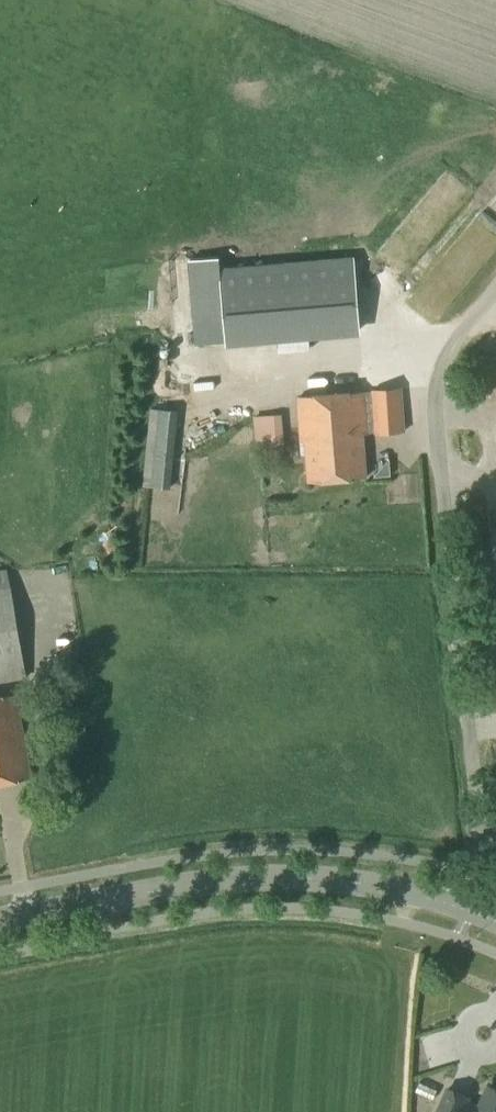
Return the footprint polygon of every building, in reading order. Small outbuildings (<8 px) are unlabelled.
[(227,348),(362,337),(355,258),(220,269),(227,348)] [(404,432),(402,387),(370,390),(371,392),(363,392),(297,397),(301,442),(305,442),(308,483),(365,478),(362,434),(373,433),(374,435),(404,432)] [(171,489),(178,411),(150,408),(142,486),(171,489)] [(291,413),(276,414),(278,447),(293,446),(291,413)] [(25,678),(5,568),(0,570),(0,683),(25,678)] [(14,694),(0,697),(0,784),(30,778),(14,694)] [(488,1086),(478,1107),(466,1102),(468,1098),(447,1088),(436,1111),(495,1111),(495,1090),(488,1086)]
